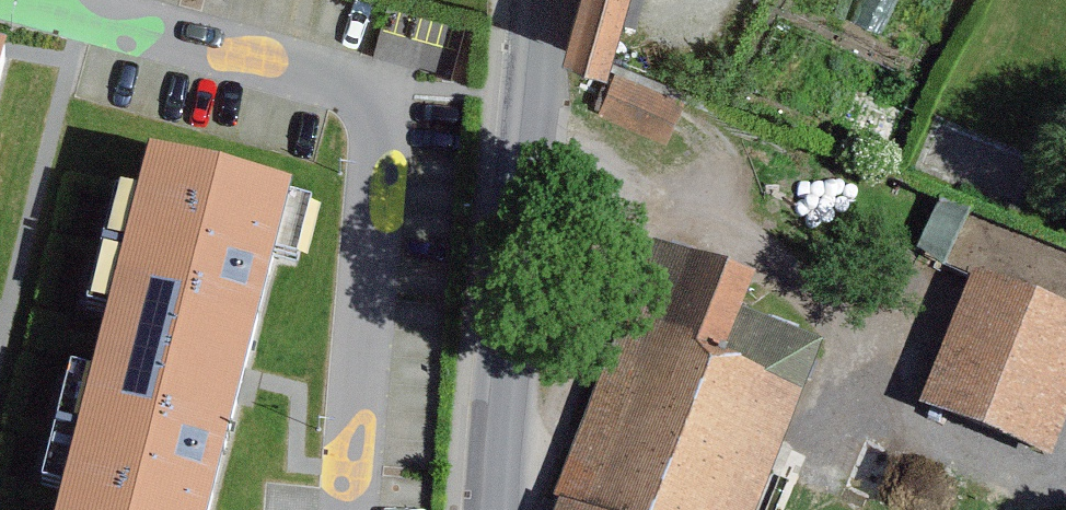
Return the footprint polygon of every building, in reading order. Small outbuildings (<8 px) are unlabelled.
[(575,63),(621,76),(642,0),(592,0),(575,63)] [(667,146),(683,104),(619,81),(604,123),(667,146)] [(297,207),(161,172),(75,509),(221,509),(297,207)] [(940,199),(935,247),(969,251),(974,203),(940,199)] [(754,324),(766,295),(651,249),(549,506),(560,509),(769,509),(831,354),(754,324)] [(1065,430),(1065,321),(976,284),(921,415),(1050,469),(1065,430)]
